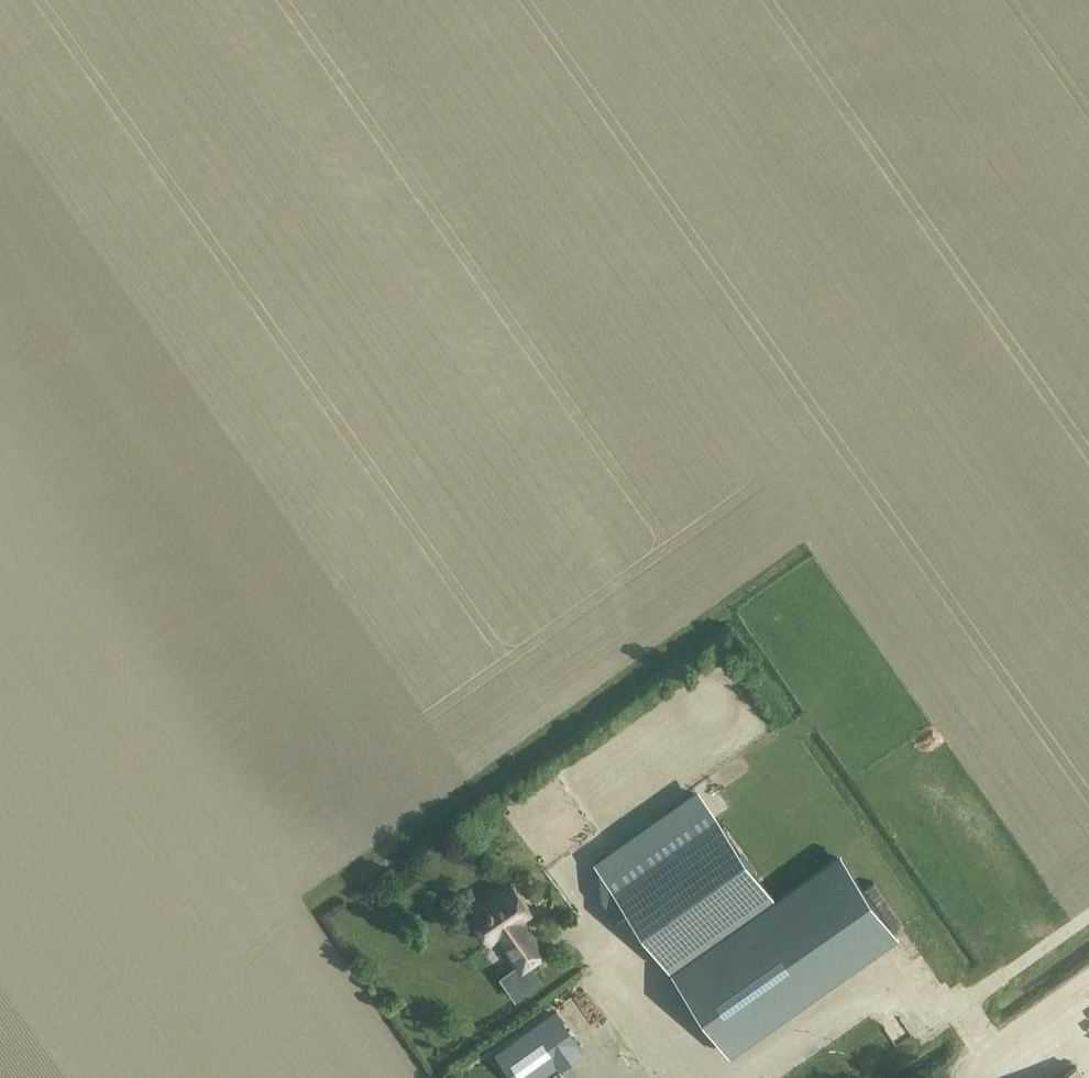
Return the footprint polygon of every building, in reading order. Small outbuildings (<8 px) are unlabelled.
[(768,896),(713,817),(614,887),(669,966),(768,896)] [(893,935),(838,857),(674,973),(729,1051),(893,935)] [(529,907),(511,881),(468,912),(490,942),(500,935),(508,945),(505,947),(522,971),(547,953),(520,913),(529,907)] [(519,1077),(538,1077),(559,1063),(579,1050),(552,1011),(499,1048),(519,1077)]
